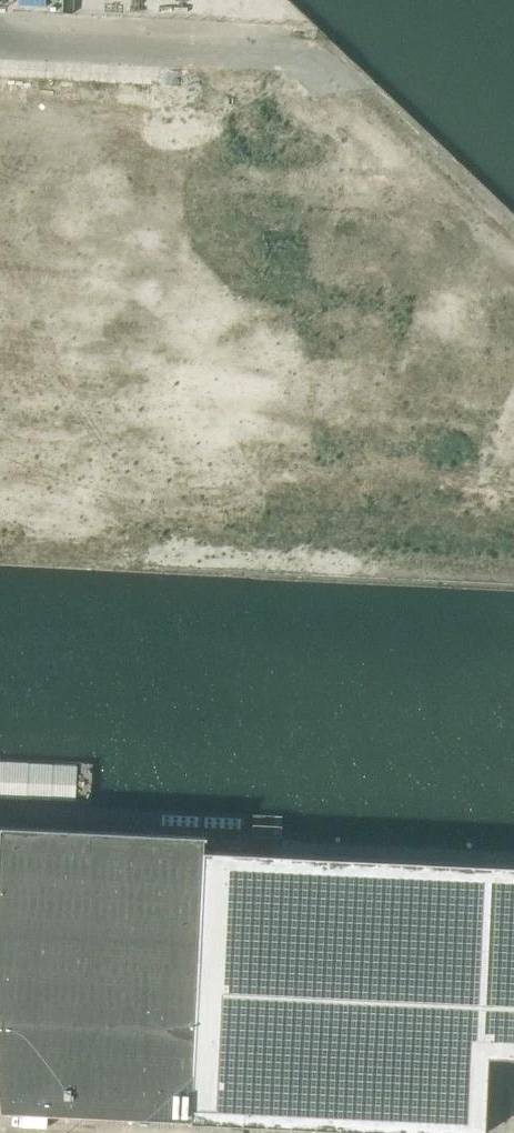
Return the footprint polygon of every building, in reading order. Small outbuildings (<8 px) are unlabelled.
[(251,836),(280,838),(280,826),(252,825),(251,836)] [(189,1122),(202,851),(203,840),(205,840),(205,836),(0,827),(0,1112),(185,1121),(185,1124),(189,1124),(189,1122)] [(189,1122),(203,1123),(413,1132),(482,1132),(485,1056),(513,1058),(513,866),(202,851),(189,1122)]
